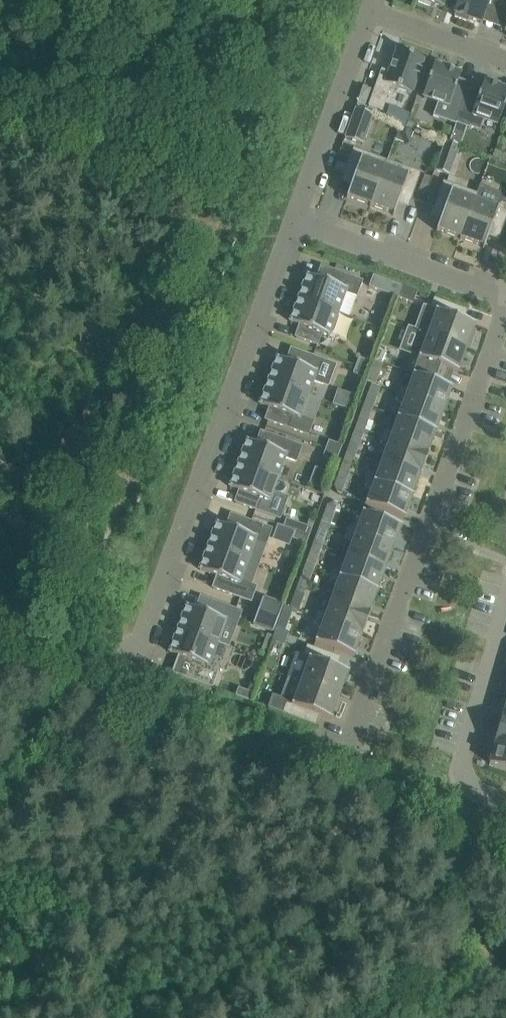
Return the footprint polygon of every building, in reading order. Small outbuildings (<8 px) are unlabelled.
[(418,2),(430,7),(431,4),(443,9),(446,0),(419,0),(418,2)] [(469,18),(482,23),(490,2),(501,7),(504,0),(459,0),(454,13),(456,13),(455,17),(468,22),(469,18)] [(402,51),(398,50),(389,73),(382,70),(369,106),(382,111),(389,93),(392,95),(395,87),(412,93),(424,59),(412,55),(414,51),(403,48),(402,51)] [(438,103),(433,116),(456,124),(456,123),(457,123),(466,98),(465,98),(470,83),(459,79),(461,73),(435,63),(423,97),(438,103)] [(484,81),(477,102),(466,98),(457,123),(470,128),(470,127),(481,131),(485,120),(498,125),(505,103),(505,89),(500,87),(501,83),(488,78),(486,82),(484,81)] [(358,103),(366,105),(372,87),(364,84),(358,103)] [(356,108),(345,138),(363,145),(375,115),(356,108)] [(460,147),(446,142),(435,171),(450,176),(460,147)] [(354,149),(344,174),(354,178),(351,186),(347,198),(348,198),(348,197),(370,205),(370,206),(371,206),(387,161),(364,152),(354,149)] [(387,161),(371,206),(372,206),(394,214),(393,215),(394,215),(399,204),(402,195),(412,199),(421,173),(411,170),(387,161)] [(444,182),(434,207),(444,211),(441,219),(437,231),(438,231),(439,230),(461,238),(460,239),(461,239),(475,200),(478,194),(454,185),(444,182)] [(461,239),(462,239),(484,247),(483,248),(485,248),(489,236),(492,228),(502,232),(505,221),(505,204),(501,203),(503,199),(500,193),(481,186),(478,194),(475,200),(461,239)] [(308,274),(299,298),(338,312),(350,316),(357,297),(357,296),(363,281),(321,266),(317,278),(308,274)] [(371,275),(367,285),(397,296),(401,286),(371,275)] [(398,297),(413,303),(418,292),(402,286),(398,297)] [(299,298),(290,321),(300,325),(295,337),(318,345),(322,333),(330,336),(338,312),(299,298)] [(436,311),(437,312),(429,334),(428,333),(428,334),(467,349),(468,348),(467,348),(475,326),(476,326),(476,325),(456,317),(460,307),(434,298),(431,308),(436,310),(436,311)] [(459,371),(458,371),(466,349),(467,349),(428,334),(422,332),(410,366),(435,375),(439,365),(459,373),(459,371)] [(277,357),(269,380),(308,395),(313,381),(323,384),(331,380),(336,365),(291,348),(287,361),(277,357)] [(356,366),(370,371),(373,364),(359,359),(356,366)] [(374,360),(373,364),(370,371),(367,379),(366,382),(376,385),(383,364),(374,360)] [(367,379),(370,371),(356,366),(353,375),(367,379)] [(413,375),(414,375),(409,388),(400,387),(398,393),(445,410),(444,410),(452,389),(453,390),(453,388),(413,373),(413,375)] [(269,380),(260,404),(270,407),(265,419),(288,428),(310,436),(314,424),(300,418),(308,395),(269,380)] [(368,396),(375,399),(379,388),(372,385),(368,396)] [(396,398),(404,404),(399,417),(398,417),(437,432),(437,431),(436,431),(444,411),(445,411),(445,410),(398,393),(396,398)] [(360,415),(356,426),(364,429),(368,418),(360,415)] [(398,418),(394,431),(384,430),(382,436),(430,453),(429,452),(436,432),(437,432),(398,417),(398,418)] [(364,429),(356,426),(352,437),(359,440),(364,429)] [(302,446),(261,431),(256,443),(247,440),(239,463),(278,478),(285,458),(296,462),(302,446)] [(380,442),(388,447),(383,460),(382,460),(422,475),(422,474),(421,474),(428,453),(429,454),(430,453),(382,436),(380,442)] [(326,449),(340,453),(342,446),(329,442),(326,449)] [(340,453),(326,449),(323,457),(337,462),(340,453)] [(344,458),(340,469),(347,472),(352,461),(344,458)] [(382,461),(383,461),(378,474),(368,473),(366,479),(414,496),(422,475),(382,460),(382,461)] [(278,478),(239,463),(230,487),(239,490),(235,502),(280,518),(285,503),(282,495),(273,492),(278,478)] [(347,472),(340,469),(336,480),(343,483),(347,472)] [(406,517),(405,517),(412,497),(414,497),(414,496),(366,479),(364,484),(372,490),(367,503),(366,502),(366,504),(406,518),(406,517)] [(326,510),(322,521),(329,524),(333,513),(326,510)] [(362,513),(364,513),(359,526),(349,525),(347,531),(394,548),(395,548),(394,548),(401,527),(402,528),(403,526),(363,512),(362,513)] [(272,529),(231,514),(226,526),(217,522),(208,546),(248,560),(255,540),(266,544),(272,529)] [(329,524),(322,521),(317,533),(325,535),(329,524)] [(296,531),(309,536),(312,529),(299,524),(296,531)] [(309,536),(296,531),(293,540),(306,544),(309,536)] [(345,536),(353,542),(348,555),(347,555),(386,570),(387,569),(386,569),(393,549),(394,549),(394,548),(347,531),(345,536)] [(213,588),(251,602),(257,586),(240,580),(248,560),(208,546),(200,569),(217,576),(213,588)] [(310,553),(306,564),(313,567),(317,556),(310,553)] [(347,556),(348,556),(343,569),(334,568),(332,574),(379,591),(378,590),(385,570),(386,570),(347,555),(347,556)] [(313,567),(306,564),(302,576),(309,578),(313,567)] [(330,580),(337,585),(333,598),(332,598),(371,613),(371,612),(370,612),(378,591),(379,592),(379,591),(332,574),(330,580)] [(242,611),(200,596),(196,608),(187,605),(178,628),(217,643),(225,623),(236,627),(242,611)] [(290,607),(298,610),(302,599),(294,596),(290,607)] [(265,597),(259,611),(279,618),(283,606),(284,604),(265,597)] [(331,599),(332,599),(327,612),(318,611),(316,617),(363,634),(371,613),(332,598),(331,599)] [(290,608),(284,606),(283,611),(277,627),(276,628),(286,632),(289,622),(293,609),(290,608)] [(259,611),(254,626),(273,633),(276,627),(279,618),(259,611)] [(356,655),(354,655),(362,635),(363,635),(363,634),(316,617),(314,622),(322,628),(317,641),(316,641),(315,642),(355,656),(356,655)] [(179,655),(172,673),(213,688),(218,672),(220,668),(216,659),(212,657),(217,643),(178,628),(170,652),(179,655)] [(272,640),(284,645),(288,633),(286,632),(276,628),(272,640)] [(301,681),(340,696),(340,695),(348,673),(349,673),(349,672),(329,665),(333,655),(307,645),(304,656),(309,658),(310,659),(302,681),(301,681)] [(287,701),(283,713),(308,722),(312,712),(322,716),(332,720),(332,719),(331,718),(339,696),(340,696),(301,681),(301,682),(301,683),(294,703),(293,703),(287,701)] [(236,696),(249,701),(252,693),(239,688),(236,696)] [(495,741),(505,744),(505,720),(501,719),(495,741)] [(495,741),(495,742),(496,742),(490,764),(505,769),(505,744),(495,741)]
